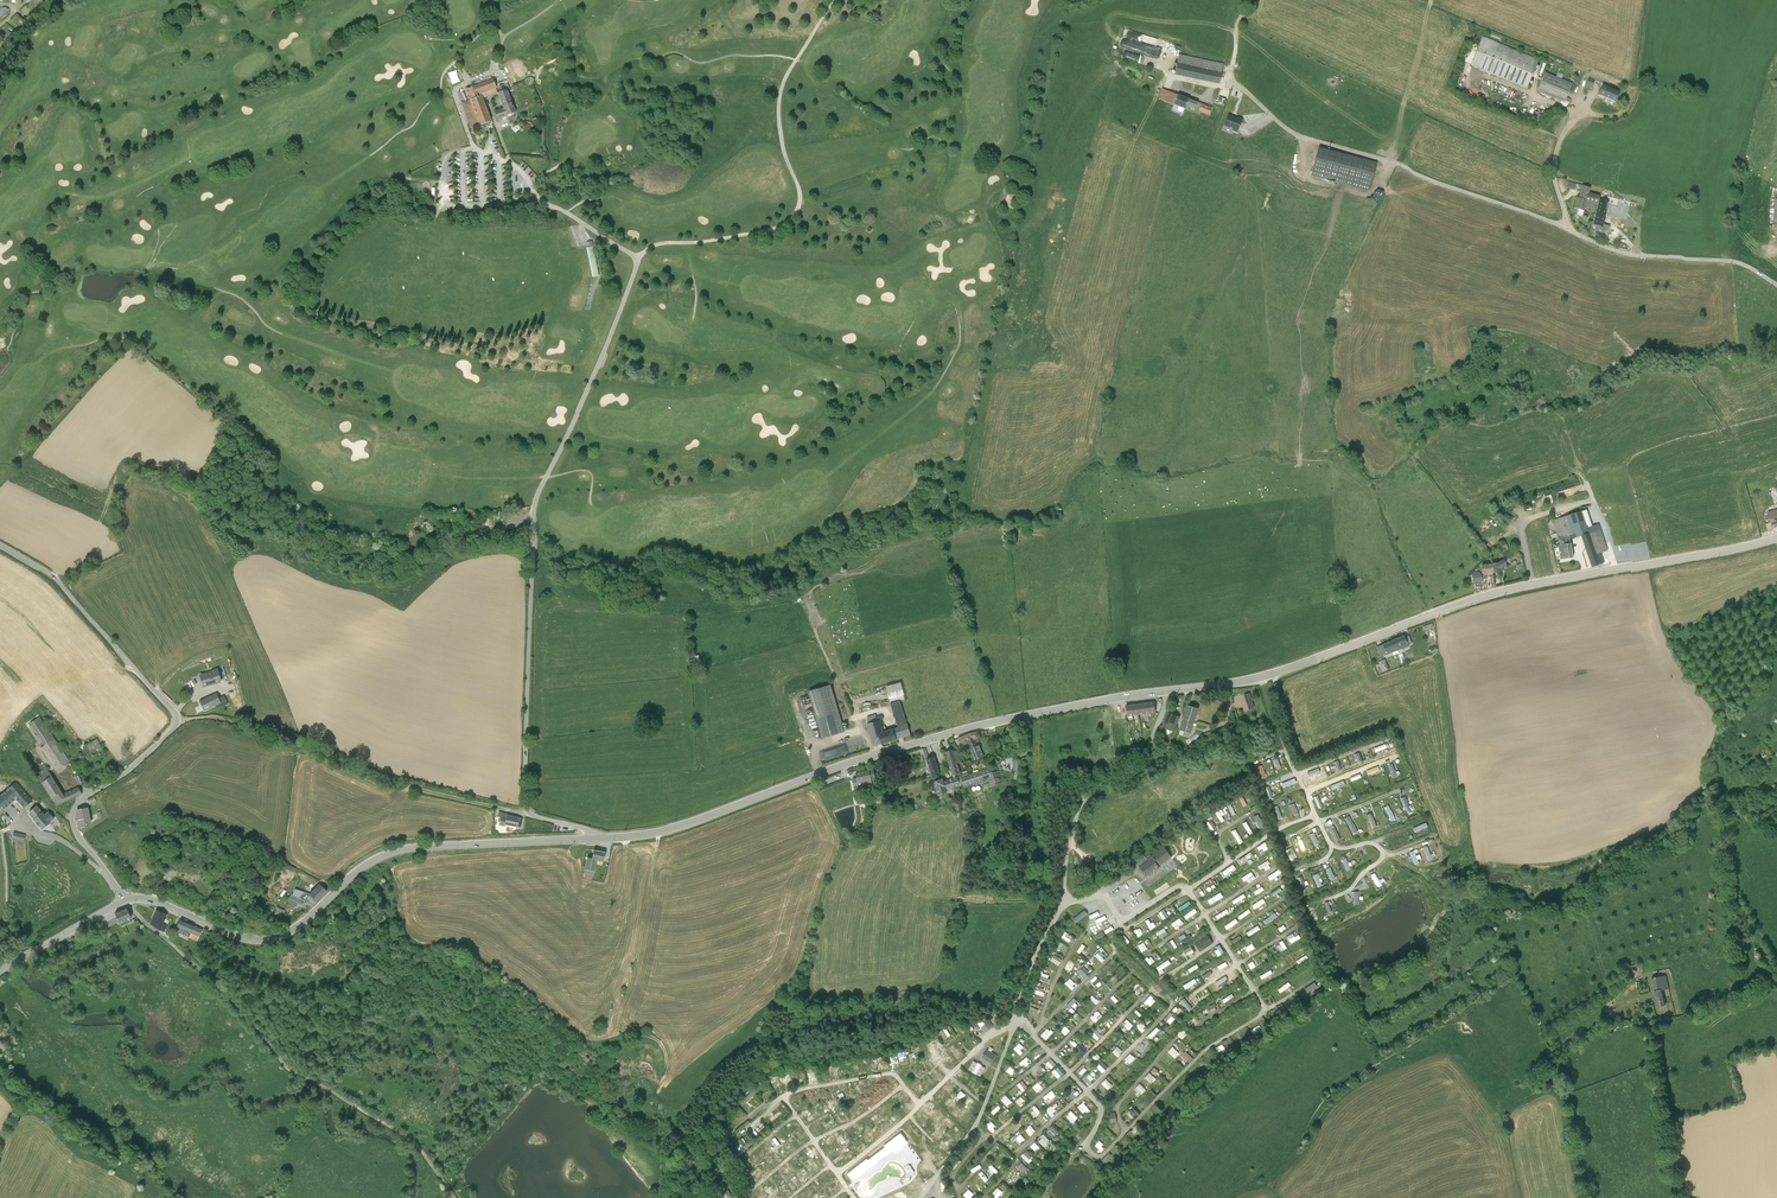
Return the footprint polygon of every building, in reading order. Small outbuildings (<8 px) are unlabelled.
[(0,13),(0,15),(5,17),(10,8),(4,5),(0,13)] [(1540,57),(1485,33),(1473,62),(1529,84),(1540,57)] [(1179,54),(1174,73),(1222,82),(1225,63),(1179,54)] [(460,69),(448,72),(451,84),(463,81),(460,69)] [(1575,80),(1549,70),(1542,87),(1568,98),(1575,80)] [(1592,73),(1589,81),(1596,83),(1599,76),(1592,73)] [(491,81),(464,91),(467,101),(459,104),(469,130),(490,122),(481,100),(495,94),(496,94),(491,81)] [(1524,91),(1502,81),(1499,89),(1520,98),(1524,91)] [(1606,81),(1602,91),(1620,98),(1623,88),(1606,81)] [(501,109),(492,113),(496,121),(514,114),(506,93),(509,92),(506,85),(496,88),(498,93),(496,94),(495,94),(501,109)] [(1211,107),(1161,89),(1159,98),(1185,108),(1186,106),(1206,113),(1211,107)] [(1237,117),(1227,114),(1224,125),(1233,128),(1232,130),(1238,132),(1243,118),(1237,116),(1237,117)] [(1321,146),(1313,173),(1373,188),(1380,161),(1321,146)] [(1581,180),(1572,178),(1570,184),(1579,186),(1581,180)] [(1590,203),(1600,205),(1604,191),(1594,189),(1594,188),(1595,184),(1586,182),(1583,194),(1581,194),(1578,205),(1589,207),(1590,203)] [(1615,193),(1606,191),(1598,221),(1607,223),(1613,200),(1615,193)] [(1615,193),(1613,200),(1622,203),(1624,195),(1615,193)] [(1631,217),(1618,213),(1616,220),(1629,224),(1631,217)] [(588,248),(594,276),(599,275),(594,247),(588,248)] [(1580,487),(1583,493),(1590,489),(1586,483),(1580,487)] [(1763,511),(1768,525),(1776,522),(1776,512),(1776,507),(1763,511)] [(1575,539),(1579,537),(1586,535),(1596,567),(1609,562),(1606,552),(1613,550),(1604,523),(1597,525),(1592,509),(1587,510),(1586,510),(1559,519),(1557,520),(1561,532),(1555,534),(1556,538),(1562,536),(1562,537),(1568,535),(1574,534),(1574,538),(1575,539)] [(1568,535),(1562,537),(1563,539),(1565,544),(1563,544),(1565,559),(1578,557),(1576,542),(1575,539),(1574,538),(1574,534),(1568,535)] [(1498,573),(1507,571),(1507,567),(1511,565),(1508,559),(1502,562),(1497,563),(1498,573)] [(1498,573),(1497,563),(1486,564),(1487,574),(1498,573)] [(1485,572),(1476,574),(1478,583),(1487,582),(1485,572)] [(1408,636),(1395,641),(1398,650),(1412,645),(1408,636)] [(1395,641),(1379,647),(1382,656),(1398,650),(1395,641)] [(699,655),(692,656),(693,665),(701,664),(700,661),(699,655)] [(1386,659),(1379,662),(1383,671),(1390,668),(1386,659)] [(199,674),(203,687),(221,681),(217,669),(199,674)] [(890,699),(904,695),(901,682),(886,686),(889,699),(890,699)] [(831,685),(809,691),(823,738),(845,732),(831,685)] [(194,707),(198,713),(219,703),(214,693),(198,702),(199,704),(194,707)] [(221,696),(225,703),(231,700),(228,693),(221,696)] [(898,726),(907,723),(907,722),(905,716),(902,706),(901,706),(900,700),(905,699),(904,695),(890,699),(892,709),(895,720),(897,727),(898,727),(898,726)] [(1143,703),(1144,714),(1156,713),(1154,701),(1143,703)] [(1187,705),(1179,730),(1191,733),(1198,708),(1187,705)] [(1169,712),(1162,726),(1174,732),(1180,717),(1169,712)] [(869,723),(880,720),(884,719),(882,715),(876,717),(876,714),(867,717),(869,723)] [(69,761),(53,737),(40,716),(30,723),(44,745),(41,747),(56,770),(69,761)] [(880,720),(869,723),(867,724),(873,746),(911,735),(907,723),(898,726),(898,727),(897,727),(894,728),(884,731),(880,720)] [(970,733),(958,738),(962,747),(968,744),(975,760),(984,756),(979,744),(976,745),(974,738),(981,737),(981,731),(970,733)] [(90,752),(79,757),(82,762),(93,757),(92,756),(103,751),(97,738),(86,744),(90,752)] [(953,751),(953,749),(945,752),(952,775),(961,773),(958,763),(960,762),(956,750),(953,751)] [(1357,754),(1360,763),(1365,761),(1361,752),(1357,754)] [(941,773),(935,755),(925,758),(932,777),(941,773)] [(1013,773),(1022,772),(1021,760),(1013,760),(1013,773)] [(1395,763),(1390,765),(1395,777),(1400,775),(1395,763)] [(1264,779),(1269,777),(1264,764),(1258,766),(1264,779)] [(961,776),(963,784),(964,787),(988,779),(990,786),(1003,781),(999,770),(992,772),(990,766),(961,776)] [(1370,775),(1382,771),(1380,766),(1369,770),(1370,775)] [(1310,773),(1312,777),(1325,773),(1323,768),(1310,773)] [(873,769),(856,772),(858,786),(873,783),(872,779),(875,778),(873,769)] [(1362,773),(1352,778),(1354,782),(1364,777),(1362,773)] [(51,776),(41,782),(56,805),(81,793),(79,787),(77,786),(63,793),(51,776)] [(960,785),(957,776),(943,780),(943,778),(934,781),(935,785),(938,795),(947,792),(946,790),(960,785)] [(1286,788),(1299,783),(1297,778),(1284,783),(1286,788)] [(33,800),(17,780),(0,794),(0,808),(2,806),(4,808),(16,799),(24,808),(33,800)] [(1336,790),(1348,785),(1346,781),(1334,785),(1336,790)] [(1271,786),(1267,788),(1272,800),(1276,798),(1271,786)] [(1240,797),(1245,807),(1249,806),(1244,795),(1240,797)] [(1321,809),(1325,807),(1320,795),(1316,797),(1321,809)] [(1408,812),(1414,810),(1408,796),(1402,798),(1408,812)] [(1292,805),(1296,815),(1300,814),(1297,804),(1292,805)] [(51,821),(36,805),(27,814),(42,830),(51,821)] [(1280,805),(1275,807),(1280,820),(1285,818),(1280,805)] [(1391,805),(1386,807),(1392,821),(1396,819),(1391,805)] [(92,822),(88,807),(77,809),(75,820),(76,820),(78,827),(85,826),(92,822)] [(1224,816),(1226,815),(1223,810),(1217,813),(1223,822),(1227,820),(1224,816)] [(503,824),(505,814),(506,813),(497,811),(495,823),(498,824),(504,826),(504,824),(503,824)] [(1373,813),(1369,815),(1374,827),(1378,826),(1373,813)] [(503,824),(504,824),(515,826),(517,816),(505,814),(503,824)] [(1260,829),(1267,826),(1262,815),(1256,817),(1259,823),(1258,824),(1260,829)] [(1352,816),(1347,819),(1354,833),(1359,830),(1352,816)] [(1213,832),(1219,827),(1213,821),(1208,825),(1213,832)] [(1249,822),(1245,823),(1251,835),(1254,833),(1249,822)] [(1416,832),(1429,826),(1427,822),(1414,827),(1416,832)] [(1336,827),(1331,829),(1337,841),(1342,839),(1336,827)] [(1240,843),(1245,841),(1237,829),(1233,832),(1240,843)] [(15,832),(14,840),(23,841),(26,834),(15,832)] [(1315,845),(1320,843),(1316,832),(1311,833),(1315,845)] [(1260,850),(1263,848),(1265,851),(1270,847),(1266,841),(1258,847),(1260,850)] [(1145,857),(1137,863),(1139,866),(1139,867),(1146,877),(1159,868),(1158,866),(1171,857),(1164,846),(1151,855),(1149,854),(1145,857)] [(1287,849),(1291,859),(1298,856),(1293,846),(1287,849)] [(584,869),(582,876),(591,878),(593,871),(596,860),(602,861),(604,851),(592,849),(590,858),(586,857),(583,869),(584,869)] [(1416,850),(1421,864),(1426,862),(1421,849),(1416,850)] [(1240,859),(1243,862),(1254,855),(1252,851),(1240,859)] [(1134,859),(1137,863),(1145,857),(1142,853),(1134,859)] [(1343,859),(1348,870),(1352,868),(1348,857),(1343,859)] [(1269,861),(1259,865),(1261,869),(1265,867),(1267,870),(1272,867),(1269,861)] [(284,863),(282,866),(293,872),(295,868),(284,863)] [(1223,871),(1226,875),(1237,868),(1234,864),(1223,871)] [(1331,879),(1336,878),(1332,866),(1327,868),(1331,879)] [(1272,872),(1278,882),(1282,880),(1276,869),(1272,872)] [(1246,883),(1257,878),(1253,871),(1243,876),(1246,883)] [(1387,881),(1385,877),(1380,879),(1376,872),(1372,874),(1378,885),(1387,881)] [(1304,875),(1299,876),(1303,889),(1308,887),(1304,875)] [(291,893),(287,902),(296,907),(297,905),(301,906),(305,900),(313,905),(325,891),(319,883),(309,893),(296,887),(293,894),(291,893)] [(1265,889),(1263,885),(1258,888),(1257,885),(1253,887),(1257,894),(1265,889)] [(278,889),(270,886),(268,893),(275,896),(278,889)] [(1201,886),(1196,890),(1201,898),(1206,894),(1201,886)] [(1274,896),(1283,890),(1281,886),(1272,892),(1274,896)] [(1243,896),(1237,899),(1240,905),(1246,902),(1243,896)] [(1264,898),(1253,904),(1255,908),(1266,903),(1264,898)] [(284,909),(261,899),(258,906),(281,917),(284,909)] [(1181,910),(1192,903),(1190,900),(1179,907),(1181,910)] [(115,913),(117,916),(119,923),(131,918),(127,908),(115,913)] [(1165,908),(1159,912),(1164,920),(1170,916),(1165,908)] [(1185,914),(1187,919),(1199,912),(1196,908),(1185,914)] [(1226,908),(1215,916),(1217,920),(1229,912),(1226,908)] [(165,913),(156,909),(149,924),(162,930),(165,923),(161,921),(165,913)] [(1242,918),(1249,912),(1247,909),(1239,915),(1242,918)] [(1277,911),(1264,919),(1267,923),(1279,916),(1277,911)] [(1225,929),(1237,921),(1234,917),(1223,925),(1225,929)] [(1151,929),(1155,927),(1150,918),(1146,920),(1151,929)] [(179,920),(176,927),(191,933),(189,937),(198,941),(202,929),(190,925),(179,920)] [(1259,924),(1248,932),(1250,936),(1262,928),(1259,924)] [(1279,928),(1282,932),(1288,928),(1285,924),(1279,928)] [(1147,931),(1144,925),(1135,931),(1139,936),(1147,931)] [(1161,938),(1169,933),(1165,927),(1157,932),(1161,938)] [(1242,930),(1236,934),(1241,941),(1247,936),(1242,930)] [(1066,931),(1062,937),(1071,941),(1074,935),(1066,931)] [(1205,931),(1192,939),(1200,952),(1213,943),(1205,931)] [(1128,933),(1123,936),(1128,943),(1132,940),(1128,933)] [(1185,942),(1193,936),(1190,933),(1187,935),(1185,933),(1181,936),(1185,942)] [(1300,934),(1296,936),(1295,933),(1288,936),(1291,943),(1302,938),(1300,934)] [(1263,935),(1257,938),(1262,946),(1267,942),(1263,935)] [(1284,939),(1280,942),(1281,943),(1278,946),(1282,951),(1289,946),(1284,939)] [(1061,941),(1056,948),(1060,951),(1063,947),(1065,949),(1068,945),(1061,941)] [(1143,951),(1149,948),(1144,941),(1139,945),(1143,951)] [(1087,950),(1089,946),(1083,942),(1078,950),(1081,952),(1084,948),(1087,950)] [(1248,953),(1256,947),(1253,943),(1245,948),(1248,953)] [(1218,948),(1213,952),(1217,957),(1226,951),(1220,944),(1217,946),(1218,948)] [(1189,955),(1195,952),(1192,946),(1185,950),(1189,955)] [(1101,949),(1096,954),(1103,961),(1106,958),(1104,956),(1106,954),(1101,949)] [(1147,959),(1151,964),(1156,960),(1152,955),(1147,959)] [(1170,958),(1157,965),(1162,973),(1166,970),(1165,967),(1173,963),(1170,958)] [(1069,959),(1065,968),(1072,971),(1076,962),(1069,959)] [(1252,969),(1259,963),(1256,959),(1248,965),(1252,969)] [(1079,970),(1086,976),(1091,971),(1084,965),(1079,970)] [(1207,969),(1210,975),(1214,974),(1214,976),(1218,974),(1214,966),(1207,969)] [(1267,978),(1276,974),(1273,968),(1264,973),(1267,978)] [(1660,988),(1655,989),(1659,1005),(1666,1003),(1661,988),(1669,987),(1666,973),(1657,976),(1660,988)] [(1041,974),(1039,981),(1047,983),(1049,976),(1041,974)] [(1092,979),(1099,987),(1104,983),(1097,975),(1092,979)] [(1114,987),(1118,981),(1112,976),(1108,982),(1114,987)] [(1224,979),(1228,985),(1233,981),(1229,976),(1224,979)] [(1074,989),(1079,984),(1071,977),(1066,982),(1074,989)] [(1187,989),(1199,983),(1196,978),(1184,984),(1187,989)] [(1290,982),(1279,990),(1282,994),(1293,986),(1290,982)] [(1141,993),(1146,988),(1141,983),(1136,988),(1141,993)] [(1316,983),(1306,988),(1308,992),(1318,987),(1316,983)] [(1044,991),(1045,987),(1040,986),(1039,989),(1036,989),(1035,993),(1045,995),(1046,992),(1044,991)] [(1091,997),(1098,1003),(1102,998),(1095,992),(1091,997)] [(1109,999),(1115,1005),(1120,1000),(1114,994),(1109,999)] [(1152,994),(1145,1001),(1151,1006),(1157,999),(1152,994)] [(1199,994),(1195,998),(1199,1004),(1204,1000),(1199,994)] [(1067,1004),(1071,1007),(1078,1000),(1075,996),(1067,1004)] [(1227,996),(1220,1000),(1224,1005),(1230,1001),(1227,996)] [(1182,1003),(1186,1008),(1192,1004),(1187,999),(1182,1003)] [(1218,1011),(1216,1006),(1217,1006),(1216,1003),(1208,1006),(1211,1013),(1218,1011)] [(1173,1009),(1179,1014),(1184,1009),(1178,1004),(1173,1009)] [(1032,1006),(1029,1012),(1037,1016),(1040,1009),(1032,1006)] [(1099,1010),(1092,1017),(1097,1022),(1104,1014),(1099,1010)] [(1172,1024),(1171,1025),(1173,1026),(1179,1018),(1171,1011),(1165,1018),(1172,1024)] [(1073,1020),(1078,1024),(1082,1020),(1077,1015),(1073,1020)] [(1124,1024),(1130,1029),(1134,1024),(1129,1019),(1124,1024)] [(985,1023),(981,1027),(979,1029),(983,1034),(993,1026),(989,1021),(985,1024),(985,1023)] [(1142,1031),(1147,1026),(1142,1021),(1137,1025),(1142,1031)] [(1066,1025),(1061,1029),(1067,1034),(1071,1030),(1066,1025)] [(1049,1026),(1042,1034),(1047,1039),(1054,1032),(1049,1026)] [(1159,1026),(1149,1034),(1152,1037),(1158,1032),(1160,1035),(1164,1032),(1159,1026)] [(1252,1031),(1255,1037),(1263,1031),(1259,1026),(1252,1031)] [(946,1039),(952,1035),(947,1027),(941,1031),(946,1039)] [(961,1027),(957,1032),(962,1037),(967,1032),(961,1027)] [(1092,1034),(1098,1040),(1103,1034),(1097,1029),(1092,1034)] [(1184,1039),(1189,1034),(1184,1029),(1178,1035),(1184,1039)] [(1240,1036),(1244,1041),(1250,1036),(1245,1032),(1240,1036)] [(1020,1042),(1015,1047),(1021,1054),(1024,1051),(1022,1049),(1025,1046),(1020,1042)] [(1082,1043),(1077,1048),(1083,1055),(1088,1050),(1082,1043)] [(1063,1056),(1070,1050),(1064,1044),(1058,1051),(1063,1056)] [(1217,1048),(1220,1054),(1227,1050),(1223,1044),(1217,1048)] [(937,1049),(938,1052),(940,1051),(942,1054),(947,1051),(943,1045),(937,1049)] [(1118,1046),(1113,1051),(1119,1056),(1124,1051),(1118,1046)] [(1168,1052),(1176,1058),(1181,1053),(1173,1046),(1168,1052)] [(962,1057),(960,1054),(962,1053),(958,1047),(952,1051),(958,1060),(962,1057)] [(986,1049),(981,1058),(991,1063),(996,1054),(986,1049)] [(899,1052),(901,1061),(907,1060),(905,1051),(899,1052)] [(1189,1062),(1194,1058),(1186,1051),(1182,1056),(1189,1062)] [(1097,1052),(1093,1056),(1098,1061),(1102,1056),(1097,1052)] [(1131,1063),(1137,1058),(1132,1052),(1126,1058),(1131,1063)] [(1028,1056),(1021,1060),(1025,1066),(1031,1062),(1028,1056)] [(1071,1056),(1066,1060),(1070,1066),(1076,1061),(1071,1056)] [(1047,1062),(1052,1068),(1057,1063),(1052,1058),(1047,1062)] [(974,1059),(968,1069),(980,1076),(986,1066),(974,1059)] [(1097,1065),(1104,1072),(1109,1067),(1102,1060),(1097,1065)] [(1078,1070),(1083,1075),(1088,1069),(1083,1064),(1078,1070)] [(1007,1070),(1014,1074),(1017,1070),(1011,1065),(1007,1070)] [(1053,1071),(1059,1078),(1065,1073),(1058,1066),(1053,1071)] [(837,1067),(830,1068),(831,1077),(838,1076),(837,1067)] [(930,1073),(938,1080),(943,1075),(935,1067),(930,1073)] [(809,1073),(810,1079),(813,1078),(813,1081),(817,1080),(816,1068),(811,1069),(812,1072),(809,1073)] [(967,1079),(970,1076),(963,1069),(958,1074),(962,1079),(964,1076),(967,1079)] [(804,1071),(793,1074),(794,1076),(798,1075),(799,1080),(805,1078),(804,1071)] [(1090,1072),(1084,1078),(1091,1085),(1094,1082),(1092,1080),(1095,1077),(1090,1072)] [(1152,1083),(1157,1078),(1151,1072),(1146,1077),(1152,1083)] [(782,1076),(785,1083),(792,1080),(790,1073),(782,1076)] [(927,1073),(922,1078),(928,1084),(933,1080),(927,1073)] [(778,1076),(771,1079),(774,1088),(782,1086),(778,1076)] [(882,1078),(876,1082),(880,1089),(887,1085),(882,1078)] [(1109,1089),(1114,1085),(1107,1078),(1103,1082),(1109,1089)] [(983,1084),(976,1079),(971,1087),(977,1091),(983,1084)] [(1023,1091),(1029,1087),(1024,1079),(1018,1083),(1023,1091)] [(917,1091),(924,1085),(920,1080),(912,1085),(917,1091)] [(858,1086),(862,1094),(869,1091),(864,1082),(858,1086)] [(1034,1085),(1037,1091),(1043,1088),(1040,1082),(1034,1085)] [(1143,1095),(1148,1090),(1141,1083),(1136,1088),(1143,1095)] [(769,1086),(761,1091),(765,1097),(773,1092),(769,1086)] [(1068,1092),(1074,1098),(1080,1093),(1074,1087),(1068,1092)] [(956,1096),(961,1100),(967,1093),(962,1089),(956,1096)] [(1049,1101),(1057,1095),(1053,1089),(1045,1095),(1049,1101)] [(903,1090),(898,1094),(903,1101),(909,1096),(903,1090)] [(747,1104),(754,1094),(751,1091),(743,1101),(747,1104)] [(840,1097),(837,1099),(838,1102),(847,1099),(844,1092),(839,1094),(840,1097)] [(859,1093),(851,1096),(854,1102),(862,1099),(859,1093)] [(1009,1106),(1014,1100),(1007,1094),(1002,1099),(1009,1106)] [(1021,1105),(1026,1100),(1021,1095),(1016,1100),(1021,1105)] [(951,1097),(945,1103),(950,1108),(956,1102),(951,1097)] [(970,1110),(977,1102),(972,1097),(965,1105),(970,1110)] [(833,1098),(826,1101),(830,1110),(837,1107),(833,1098)] [(932,1101),(927,1107),(931,1110),(936,1104),(932,1101)] [(1084,1101),(1078,1106),(1086,1114),(1091,1109),(1084,1101)] [(883,1107),(887,1113),(893,1108),(889,1102),(883,1107)] [(962,1104),(957,1109),(963,1115),(968,1110),(962,1104)] [(995,1104),(990,1110),(995,1115),(1002,1107),(999,1104),(997,1106),(995,1104)] [(1047,1109),(1052,1115),(1058,1111),(1053,1104),(1047,1109)] [(856,1116),(862,1113),(858,1105),(852,1108),(856,1116)] [(1037,1116),(1042,1111),(1036,1105),(1031,1110),(1037,1116)] [(773,1122),(783,1113),(778,1107),(768,1115),(773,1122)] [(933,1114),(938,1119),(944,1113),(939,1108),(933,1114)] [(1132,1108),(1127,1114),(1134,1120),(1139,1115),(1132,1108)] [(845,1110),(839,1113),(843,1122),(849,1119),(845,1110)] [(917,1115),(922,1121),(928,1116),(922,1110),(917,1115)] [(1074,1122),(1079,1117),(1072,1110),(1067,1115),(1074,1122)] [(807,1111),(801,1116),(807,1123),(813,1118),(807,1111)] [(1003,1122),(1009,1118),(1003,1111),(998,1116),(1003,1122)] [(1116,1112),(1109,1114),(1112,1123),(1118,1121),(1116,1112)] [(743,1113),(734,1122),(737,1125),(746,1117),(743,1113)] [(864,1119),(869,1126),(875,1121),(870,1114),(864,1119)] [(898,1122),(892,1114),(886,1118),(893,1126),(898,1122)] [(831,1116),(823,1120),(827,1127),(835,1122),(831,1116)] [(940,1123),(946,1130),(953,1123),(947,1117),(940,1123)] [(911,1119),(905,1125),(911,1131),(917,1126),(911,1119)] [(994,1127),(997,1125),(992,1120),(987,1125),(994,1132),(997,1129),(994,1127)] [(789,1127),(793,1132),(799,1127),(795,1122),(789,1127)] [(1016,1133),(1021,1129),(1017,1123),(1012,1128),(1016,1133)] [(758,1133),(762,1128),(757,1124),(753,1129),(758,1133)] [(1031,1124),(1026,1129),(1032,1135),(1037,1130),(1031,1124)] [(1054,1125),(1048,1130),(1053,1136),(1059,1131),(1054,1125)] [(896,1132),(903,1140),(909,1135),(902,1128),(896,1132)] [(840,1129),(833,1134),(836,1138),(843,1133),(840,1129)] [(934,1134),(939,1138),(944,1133),(939,1129),(934,1134)] [(802,1139),(805,1137),(801,1131),(795,1135),(800,1143),(803,1141),(802,1139)] [(1007,1140),(1012,1135),(1008,1131),(1003,1135),(1007,1140)] [(860,1140),(862,1143),(872,1135),(869,1132),(860,1140)] [(1016,1137),(1021,1143),(1026,1138),(1021,1133),(1016,1137)] [(1039,1140),(1045,1145),(1051,1139),(1045,1133),(1039,1140)] [(842,1134),(837,1138),(843,1146),(848,1142),(842,1134)] [(738,1145),(742,1152),(753,1144),(751,1141),(748,1143),(743,1136),(739,1139),(742,1143),(738,1145)] [(772,1141),(776,1148),(782,1144),(778,1136),(772,1141)] [(918,1142),(924,1148),(931,1141),(925,1136),(918,1142)] [(828,1139),(819,1145),(826,1155),(835,1149),(828,1139)] [(888,1152),(892,1148),(886,1140),(881,1144),(888,1152)] [(1103,1151),(1105,1148),(1103,1146),(1105,1144),(1100,1140),(1095,1146),(1103,1151)] [(1036,1150),(1041,1146),(1036,1141),(1031,1145),(1036,1150)] [(783,1153),(786,1156),(795,1148),(790,1143),(784,1149),(786,1151),(783,1153)] [(938,1153),(935,1150),(937,1147),(934,1144),(927,1152),(933,1158),(938,1153)] [(815,1147),(808,1153),(813,1159),(820,1153),(815,1147)] [(1007,1149),(1001,1154),(1009,1162),(1014,1157),(1007,1149)] [(842,1150),(832,1155),(835,1161),(845,1157),(842,1150)] [(876,1160),(881,1157),(876,1150),(871,1154),(876,1160)] [(1030,1163),(1035,1157),(1026,1150),(1022,1156),(1030,1163)] [(774,1152),(766,1159),(768,1162),(771,1160),(773,1162),(778,1157),(774,1152)] [(1108,1163),(1115,1157),(1112,1154),(1105,1160),(1108,1163)] [(999,1156),(994,1161),(999,1165),(1003,1160),(999,1156)] [(751,1160),(745,1163),(747,1169),(754,1166),(751,1160)] [(816,1172),(821,1168),(815,1160),(809,1164),(816,1172)] [(716,1166),(719,1172),(728,1167),(725,1161),(716,1166)] [(1023,1173),(1029,1168),(1023,1161),(1017,1167),(1023,1173)] [(860,1164),(854,1168),(860,1177),(850,1184),(852,1187),(875,1172),(872,1167),(866,1172),(860,1164)] [(993,1164),(988,1170),(995,1176),(1000,1171),(993,1164)] [(752,1172),(754,1176),(756,1174),(758,1177),(765,1172),(762,1166),(752,1172)] [(785,1175),(788,1173),(783,1166),(780,1169),(785,1175)] [(802,1178),(810,1172),(806,1167),(798,1172),(802,1178)] [(1013,1169),(1007,1177),(1011,1181),(1018,1173),(1013,1169)] [(988,1184),(991,1180),(983,1173),(980,1177),(988,1184)] [(815,1180),(821,1188),(826,1184),(820,1176),(815,1180)] [(773,1177),(767,1180),(772,1190),(777,1187),(773,1177)] [(794,1178),(789,1182),(794,1189),(799,1185),(794,1178)] [(829,1184),(834,1189),(840,1184),(836,1178),(829,1184)] [(973,1186),(979,1192),(984,1187),(977,1181),(973,1186)] [(993,1192),(998,1197),(1004,1191),(999,1186),(993,1192)] [(755,1191),(760,1197),(765,1193),(760,1187),(755,1191)] [(824,1195),(828,1192),(824,1187),(820,1191),(824,1195)] [(975,1194),(969,1188),(964,1193),(969,1197),(972,1197),(975,1194)]
